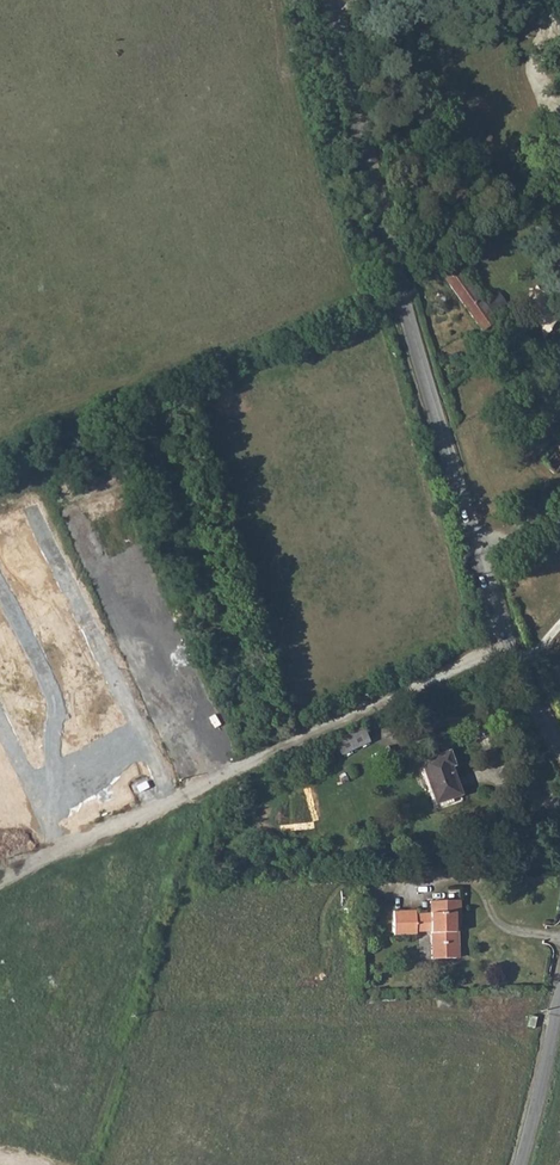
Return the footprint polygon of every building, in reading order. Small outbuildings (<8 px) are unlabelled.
[(453,261),(438,269),(482,329),(495,320),(453,261)] [(368,741),(360,725),(332,737),(339,754),(368,741)] [(460,794),(459,790),(453,773),(448,775),(445,768),(450,765),(453,764),(448,751),(420,761),(425,777),(435,803),(460,794)] [(448,775),(453,773),(450,765),(445,768),(448,775)] [(429,959),(453,958),(451,924),(457,925),(459,924),(458,899),(428,900),(429,921),(429,959)] [(429,921),(428,900),(411,901),(412,921),(429,921)] [(412,921),(411,901),(392,901),(392,925),(412,926),(412,921)] [(453,958),(459,957),(457,925),(451,924),(453,958)] [(529,1029),(535,1030),(537,1019),(531,1018),(529,1029)]
